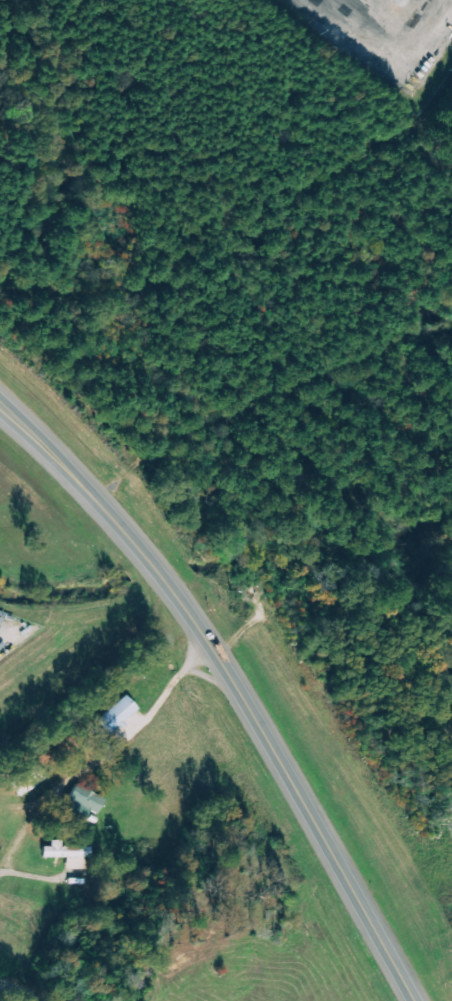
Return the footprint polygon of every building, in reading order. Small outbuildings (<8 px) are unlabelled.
[(99,719),(112,734),(139,709),(126,695),(99,719)] [(99,815),(106,799),(77,784),(66,806),(87,816),(90,810),(99,815)] [(43,857),(67,858),(67,869),(85,869),(85,858),(91,858),(91,846),(62,846),(62,841),(51,841),(51,846),(43,846),(43,857)]
